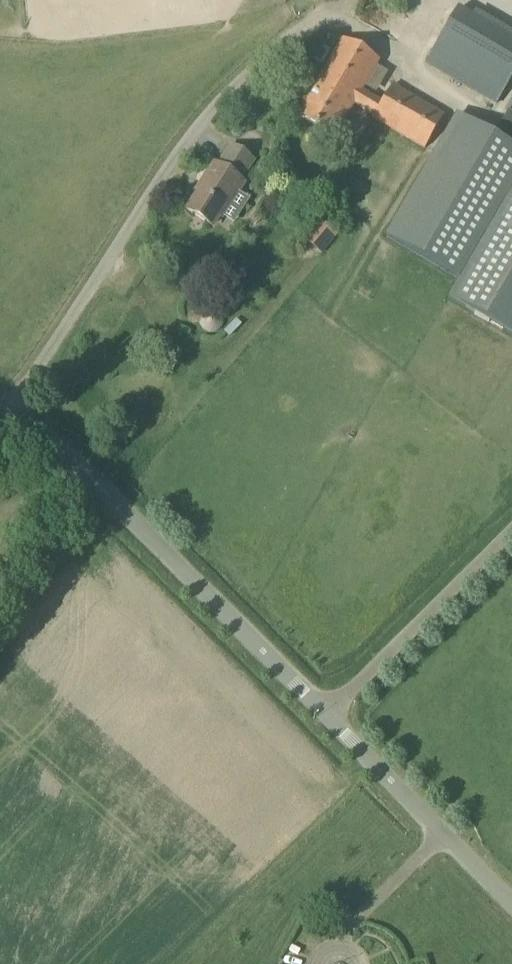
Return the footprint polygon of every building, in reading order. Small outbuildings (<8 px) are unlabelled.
[(495,107),(511,78),(511,33),(474,11),(472,16),(457,7),(424,64),(425,66),(495,107)] [(383,100),(363,88),(378,61),(342,40),(296,118),(332,139),(353,104),(373,116),(372,119),(424,149),(443,116),(399,90),(400,89),(392,84),(383,100)] [(511,91),(501,110),(505,112),(491,135),(511,148),(511,92),(511,91)] [(435,156),(386,241),(457,282),(447,301),(511,338),(511,148),(491,135),(458,116),(435,156)] [(187,212),(211,227),(217,216),(220,218),(242,183),(239,182),(253,161),(230,146),(216,167),(213,165),(203,180),(206,182),(187,212)] [(336,236),(319,222),(303,240),(320,254),(336,236)]
